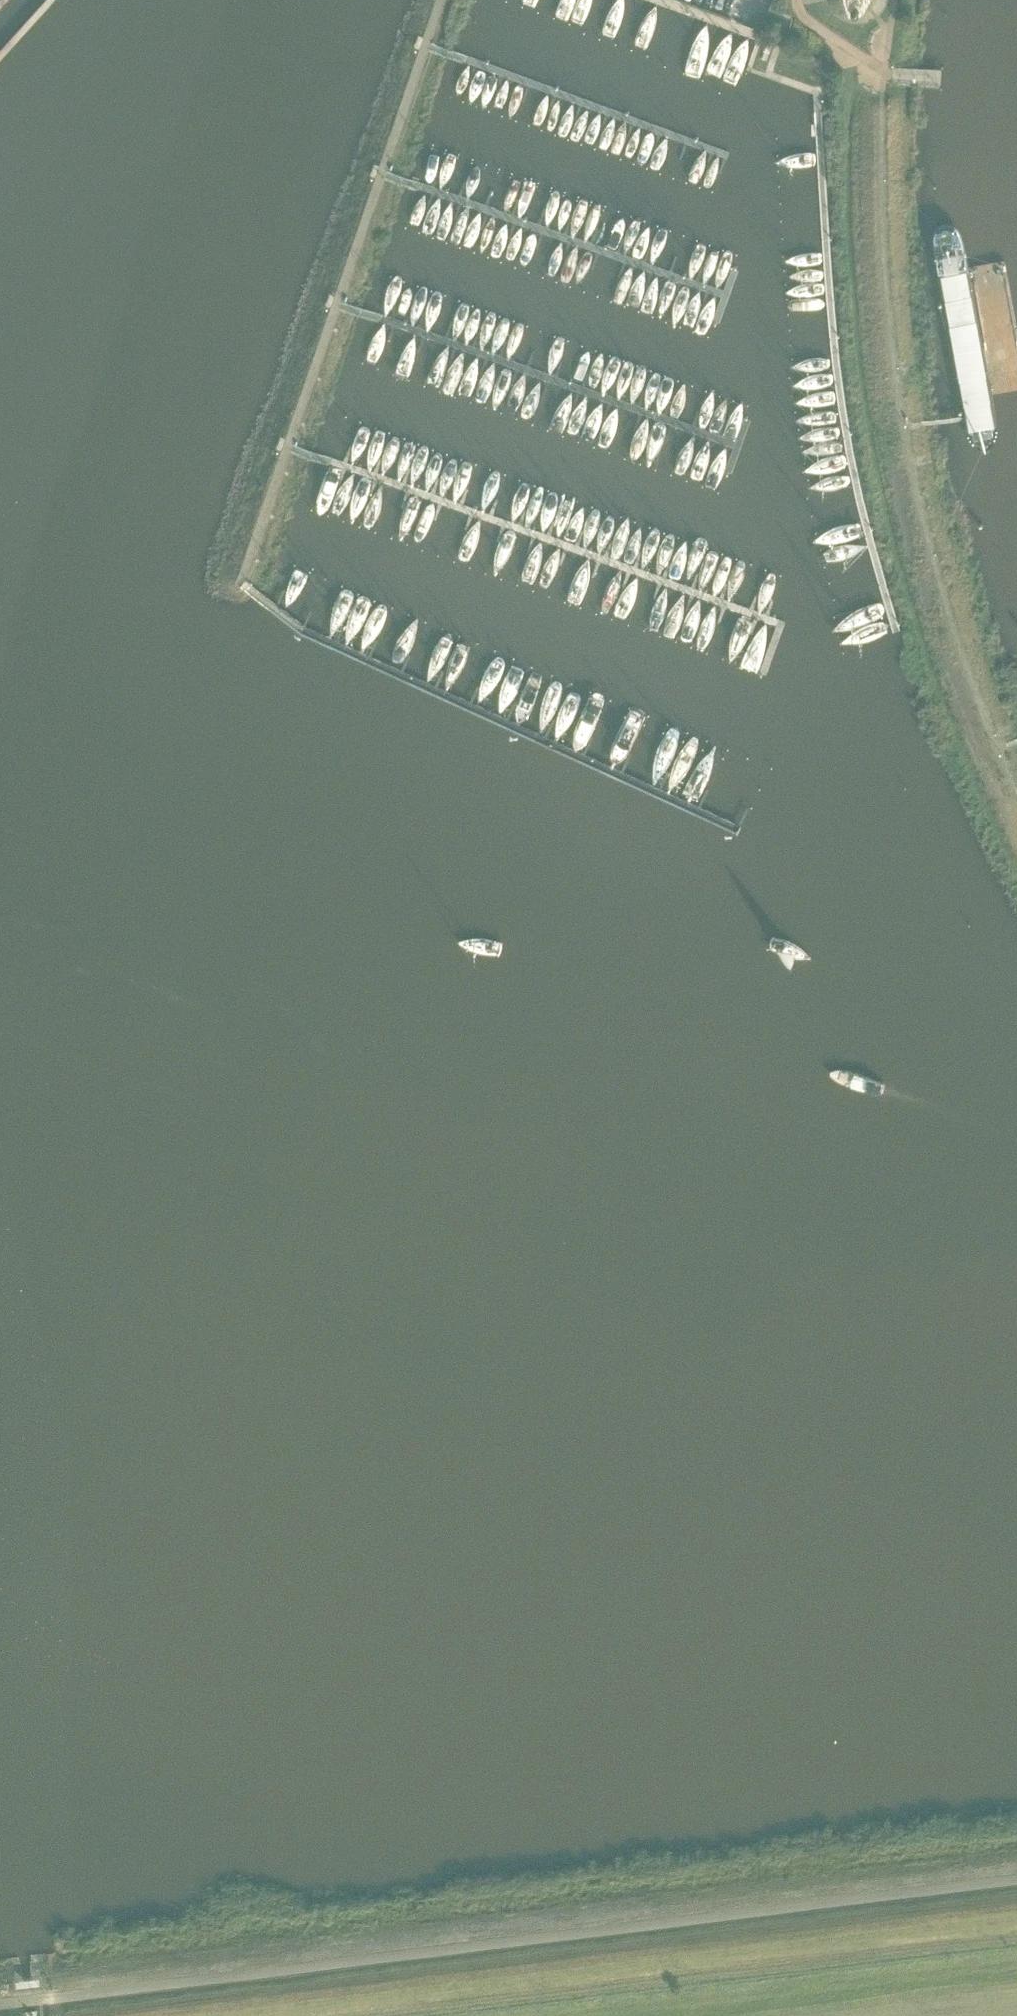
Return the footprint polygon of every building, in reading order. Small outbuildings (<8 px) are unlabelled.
[(869,0),(844,0),(844,3),(859,8),(869,0)]
